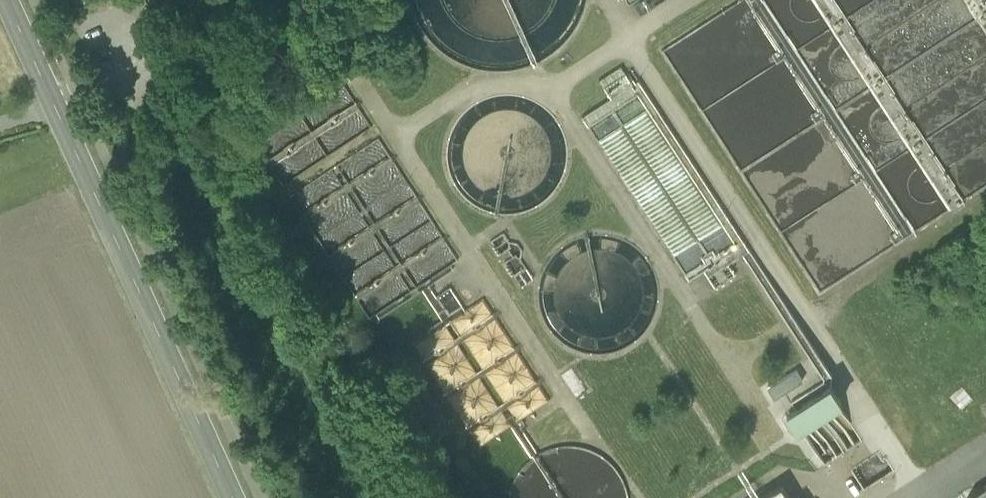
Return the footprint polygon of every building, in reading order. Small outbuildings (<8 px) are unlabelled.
[(410,9),(420,31),(436,50),(456,64),(479,72),(503,74),(527,70),(549,59),(568,44),(582,24),(590,1),(590,0),(408,0),(410,9)] [(820,292),(957,203),(958,205),(965,201),(964,198),(985,184),(985,0),(737,0),(662,49),(820,292)] [(351,78),(357,74),(348,60),(341,64),(351,78)] [(830,386),(832,377),(638,78),(633,83),(621,64),(599,78),(611,97),(582,115),(689,280),(704,271),(715,287),(735,274),(728,263),(743,254),(824,380),(791,401),(796,408),(830,386)] [(372,125),(339,75),(256,129),(260,134),(254,138),(283,182),(372,125)] [(448,153),(452,176),(465,195),(485,208),(508,212),(531,207),(550,194),(563,175),(567,152),(562,129),(549,110),(530,97),(507,93),(484,98),(465,111),(452,130),(448,153)] [(451,263),(458,258),(378,135),(289,193),(369,315),(376,311),(451,263)] [(504,260),(513,274),(526,266),(521,257),(522,249),(517,241),(509,239),(503,231),(490,239),(500,253),(507,248),(512,255),(504,260)] [(538,299),(543,318),(554,335),(570,347),(589,354),(609,353),(627,347),(643,335),(654,318),(659,299),(657,279),(649,261),(636,246),(618,237),(598,234),(579,237),(561,246),(548,261),(540,279),(538,299)] [(532,456),(539,451),(520,424),(525,422),(522,417),(549,399),(539,383),(545,379),(542,375),(536,379),(517,350),(524,346),(521,341),(515,345),(496,316),(502,312),(499,307),(493,312),(481,293),(450,314),(449,312),(436,293),(429,282),(453,266),(451,263),(376,311),(379,315),(421,288),(441,319),(411,339),(423,357),(417,361),(420,366),(425,362),(444,391),(438,395),(441,399),(447,395),(466,424),(461,428),(464,433),(469,429),(479,444),(511,424),(532,456)] [(450,284),(436,293),(449,312),(463,303),(450,284)] [(796,368),(767,386),(774,397),(803,379),(796,368)] [(800,429),(813,449),(833,436),(836,434),(851,425),(838,404),(841,402),(830,386),(796,408),(787,414),(797,430),(800,429)] [(851,425),(836,434),(847,452),(863,442),(851,425)] [(833,436),(813,449),(824,467),(845,454),(833,436)] [(628,488),(620,471),(608,458),(592,448),(574,444),(556,445),(539,451),(532,456),(525,462),(514,477),(509,495),(508,497),(629,497),(628,488)] [(881,451),(851,470),(864,491),(895,471),(881,451)] [(780,486),(762,497),(788,497),(780,486)] [(984,487),(967,497),(985,497),(985,486),(984,487)]
